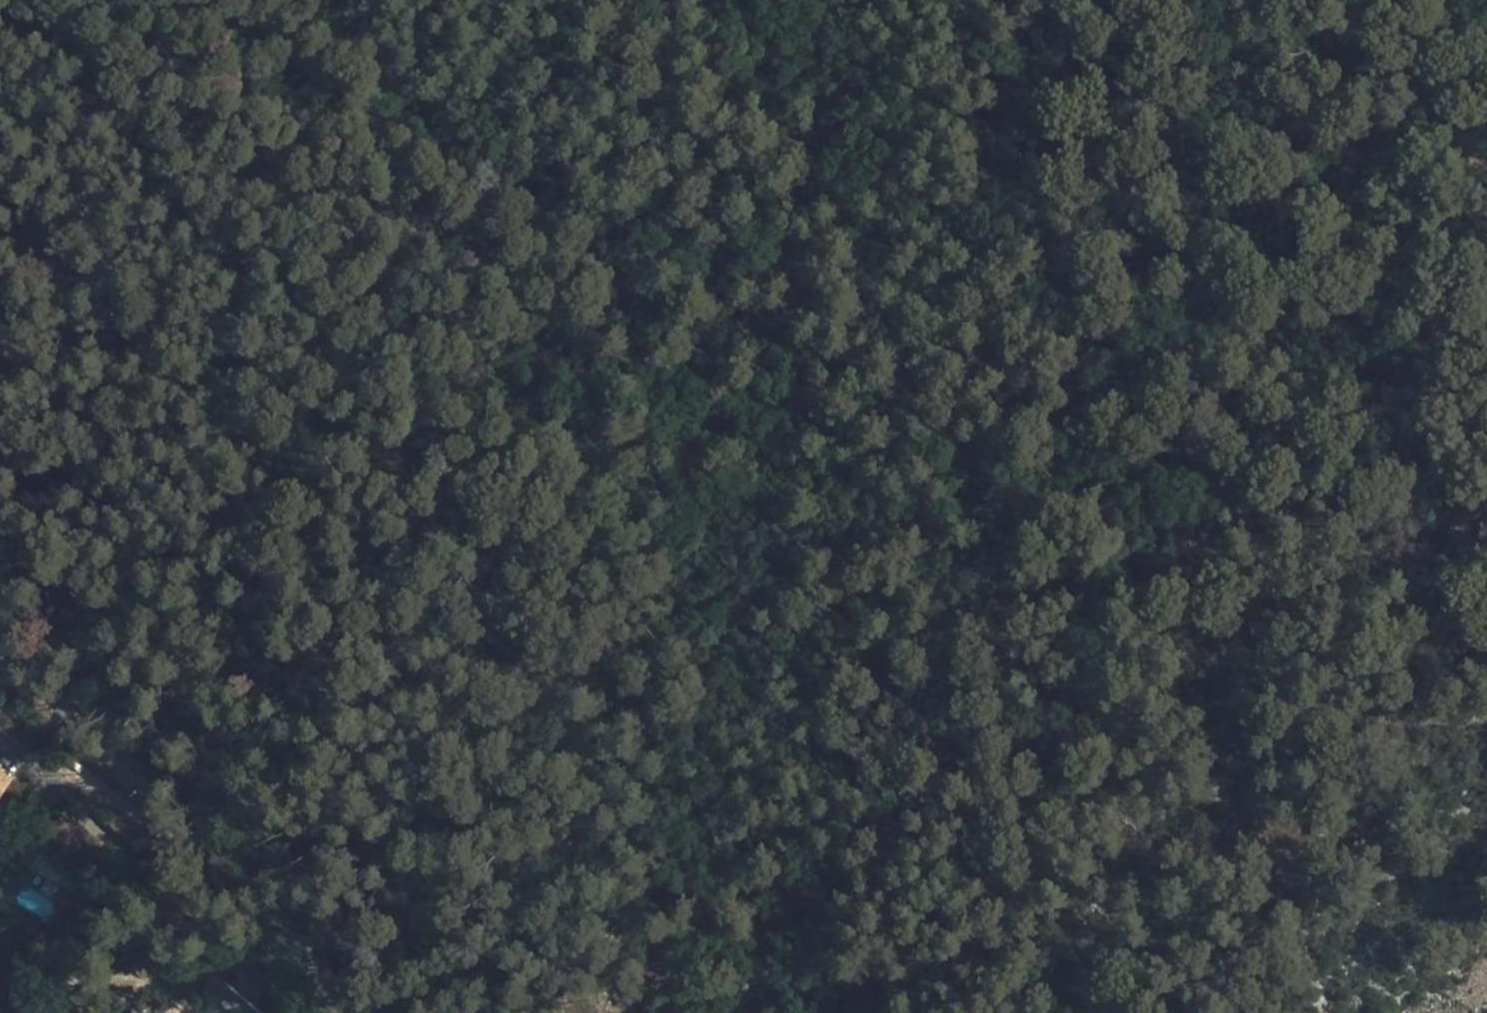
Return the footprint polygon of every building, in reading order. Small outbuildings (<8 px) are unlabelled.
[(11,781),(0,773),(0,796),(11,781)] [(70,864),(83,876),(107,852),(78,824),(74,829),(68,823),(60,816),(33,845),(42,853),(48,858),(51,854),(58,847),(73,860),(70,864)] [(74,829),(78,824),(71,818),(68,823),(74,829)] [(42,853),(33,845),(25,853),(34,862),(42,853)] [(66,867),(70,864),(73,860),(58,847),(51,854),(66,867)]
